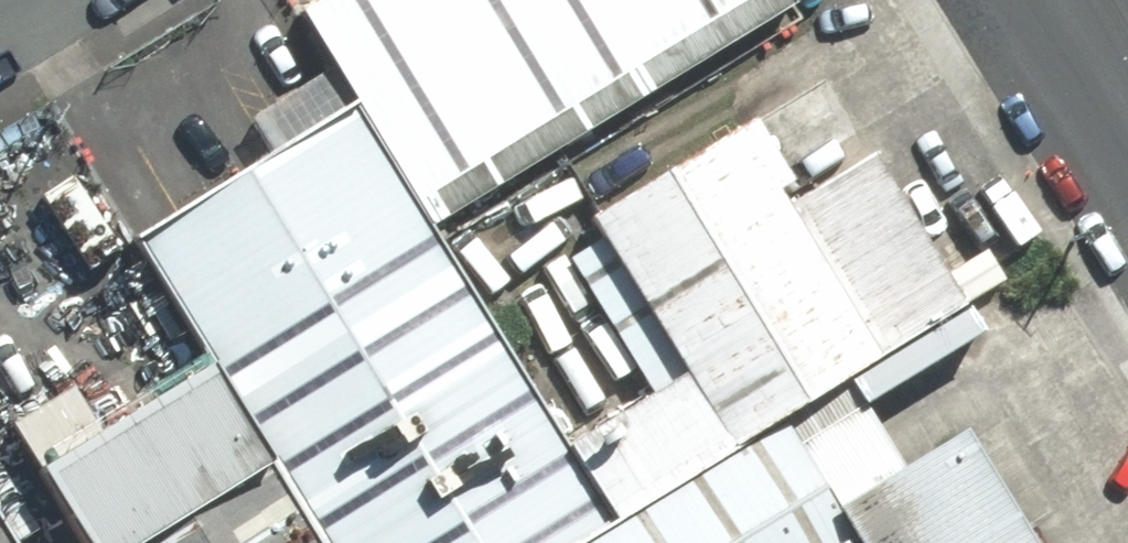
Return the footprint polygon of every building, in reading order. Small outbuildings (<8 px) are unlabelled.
[(288,19),(344,110),(420,234),(786,11),(779,0),(320,0),(288,19)] [(420,234),(344,110),(125,243),(201,367),(309,542),(571,542),(599,526),(420,234)] [(730,131),(584,220),(722,445),(868,356),(730,131)] [(201,367),(23,476),(64,542),(309,542),(201,367)] [(819,511),(766,425),(599,526),(571,542),(838,542),(819,511)] [(819,511),(838,542),(1021,542),(952,430),(819,511)]
